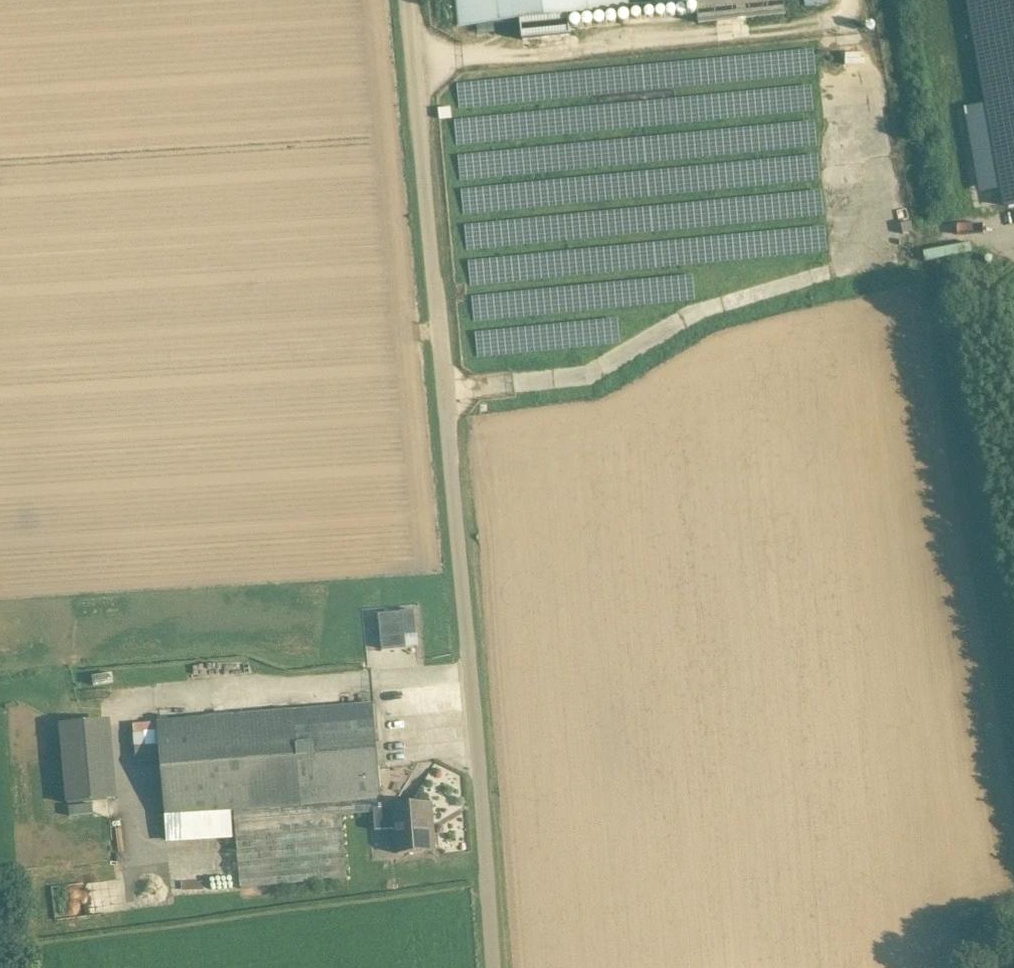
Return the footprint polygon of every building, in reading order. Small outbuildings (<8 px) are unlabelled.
[(627,13),(627,0),(455,0),(456,24),(530,22),(534,34),(582,33),(582,15),(627,13)] [(1013,206),(1013,0),(971,0),(1009,207),(1013,206)] [(382,649),(406,647),(405,635),(416,634),(414,611),(379,614),(382,649)] [(203,816),(234,813),(380,799),(382,798),(374,704),(158,722),(166,819),(203,816)] [(68,804),(118,800),(112,724),(62,728),(68,804)] [(377,809),(383,808),(383,805),(381,806),(380,799),(234,813),(237,836),(241,889),(348,880),(342,816),(377,813),(377,809)] [(93,804),(69,806),(70,816),(94,813),(93,804)] [(399,854),(435,851),(434,833),(430,833),(428,804),(396,807),(383,808),(377,809),(377,813),(378,831),(397,829),(399,854)]
